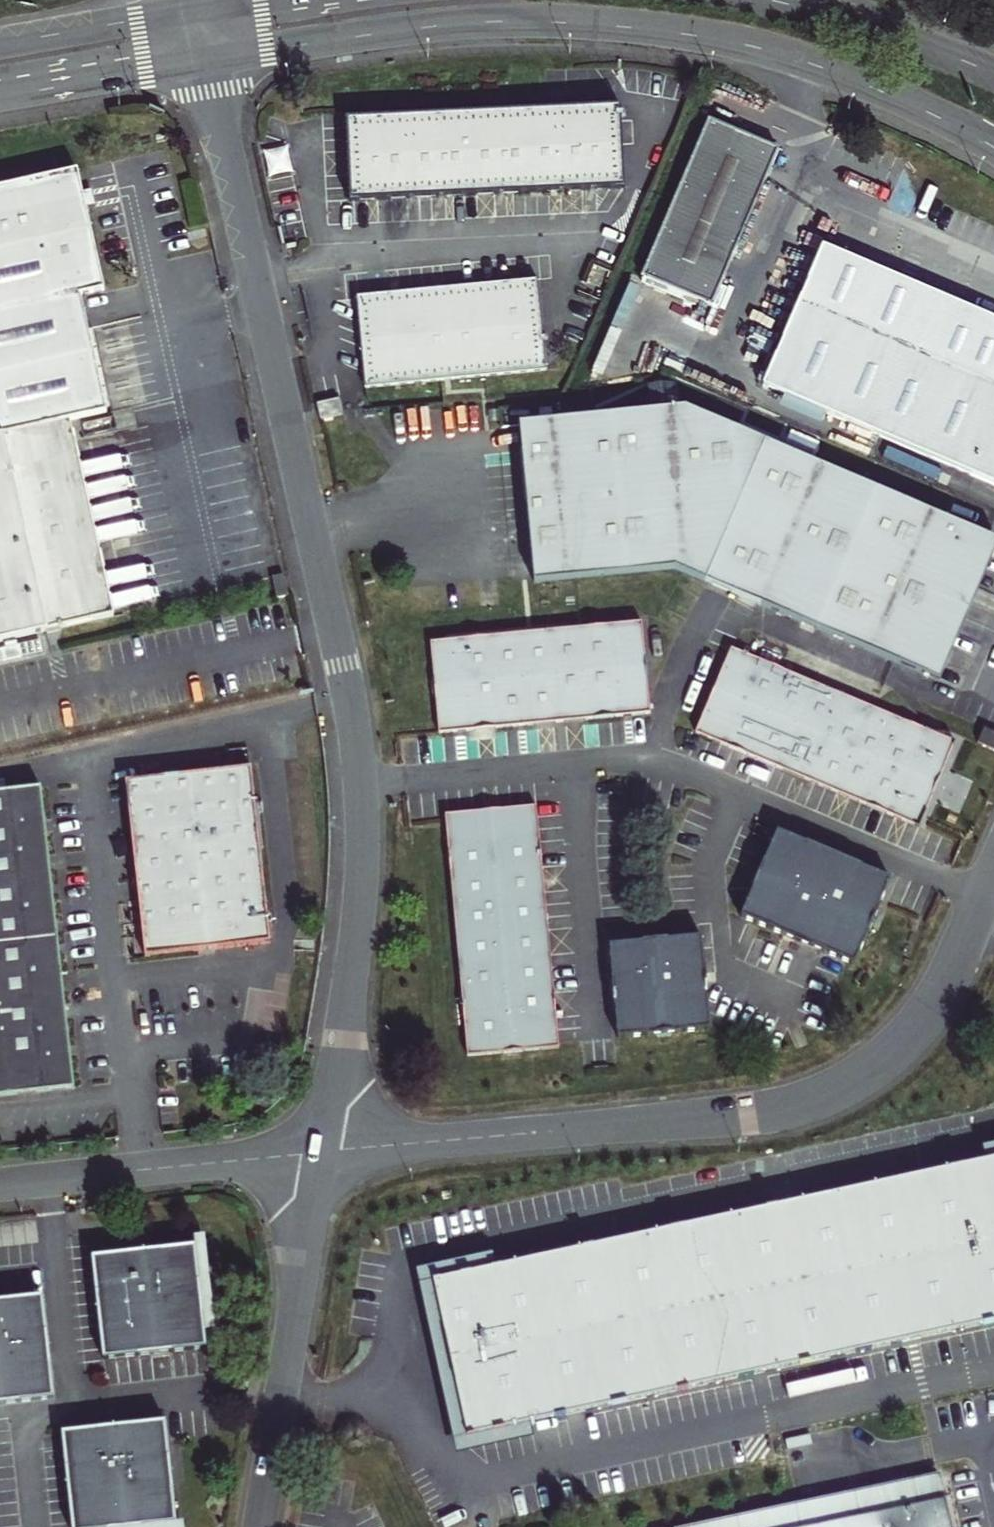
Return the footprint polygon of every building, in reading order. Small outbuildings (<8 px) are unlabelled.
[(353,171),(354,200),(628,191),(625,112),(352,120),(352,143),(347,149),(348,168),(353,171)] [(702,304),(769,146),(710,121),(643,278),(702,304)] [(780,151),(769,146),(702,304),(713,309),(780,151)] [(12,436),(72,422),(109,413),(82,295),(105,290),(77,171),(0,189),(0,438),(12,436)] [(763,387),(993,487),(993,321),(825,247),(763,387)] [(539,280),(357,296),(366,387),(547,370),(539,280)] [(343,400),(319,403),(322,418),(346,414),(343,400)] [(683,572),(742,432),(686,408),(520,424),(534,581),(675,569),(683,572)] [(0,438),(0,641),(115,615),(72,422),(12,436),(0,438)] [(683,572),(927,677),(988,538),(742,432),(683,572)] [(441,734),(652,715),(643,622),(431,642),(435,679),(432,680),(433,695),(437,697),(441,734)] [(916,829),(930,797),(934,795),(941,778),(939,773),(952,743),(729,647),(692,732),(916,829)] [(982,729),(975,744),(993,752),(993,734),(982,729)] [(250,764),(122,777),(131,861),(141,953),(268,939),(250,764)] [(0,790),(0,1097),(73,1088),(42,785),(0,790)] [(559,1047),(539,836),(541,835),(538,807),(500,810),(498,807),(484,808),(482,811),(446,814),(469,1056),(559,1047)] [(892,887),(786,840),(749,926),(857,971),(872,936),(876,935),(881,922),(879,918),(892,887)] [(703,942),(614,949),(621,1037),(710,1030),(703,942)] [(938,1069),(927,1079),(933,1086),(944,1075),(938,1069)] [(431,1286),(465,1439),(993,1321),(993,1157),(431,1286)] [(201,1242),(100,1251),(109,1353),(211,1343),(201,1242)] [(0,1298),(0,1398),(51,1393),(41,1294),(0,1298)] [(247,1389),(250,1370),(241,1369),(238,1388),(247,1389)] [(66,1431),(78,1526),(116,1526),(179,1520),(167,1419),(66,1431)] [(706,1526),(947,1526),(938,1481),(706,1526)]
